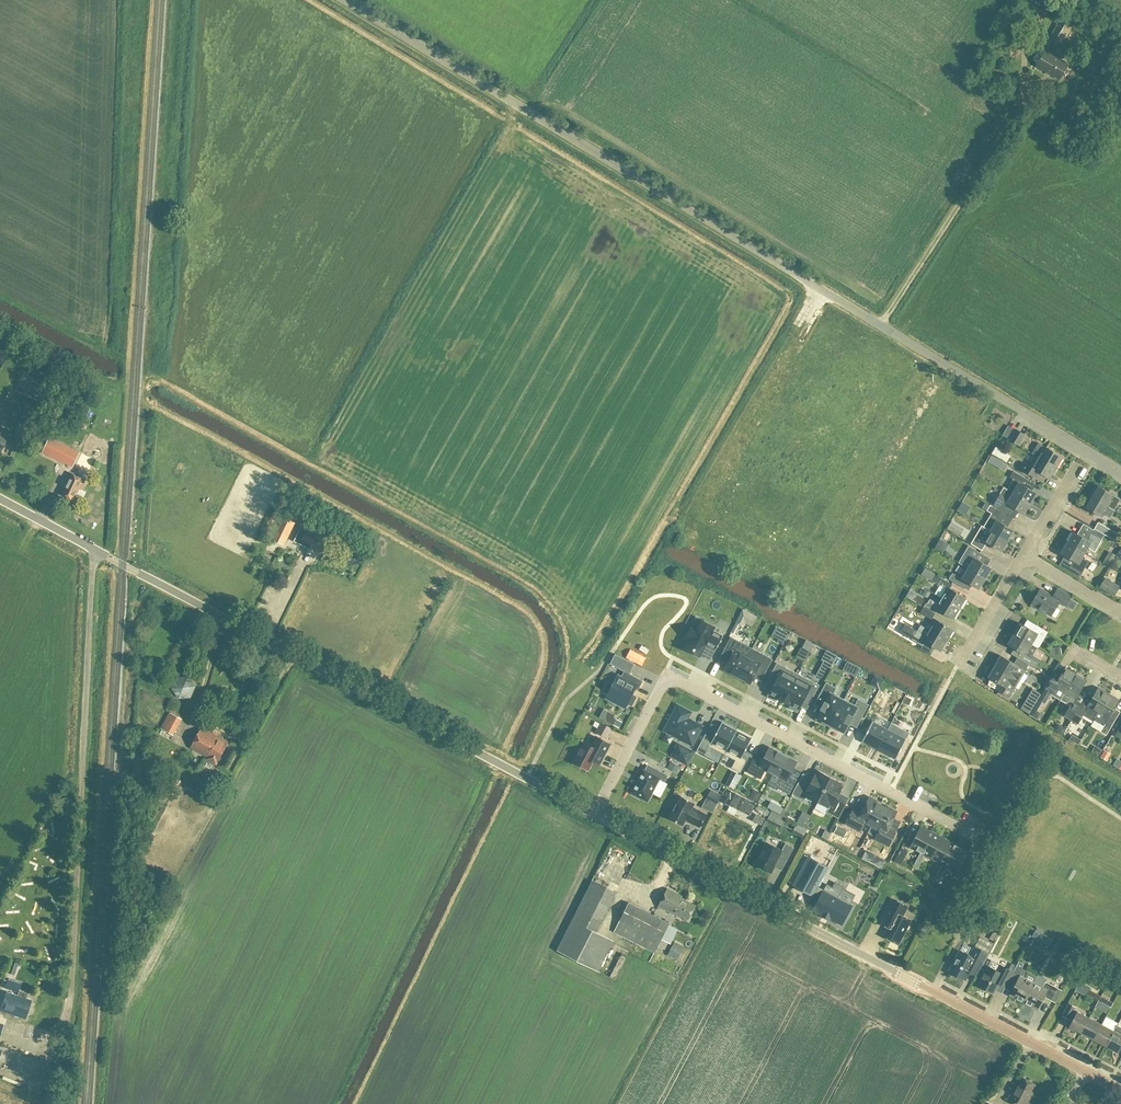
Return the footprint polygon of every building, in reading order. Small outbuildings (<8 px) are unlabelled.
[(1060,47),(1076,19),(1063,11),(1047,40),(1060,47)] [(1036,66),(1059,79),(1068,64),(1045,50),(1036,66)] [(37,382),(30,396),(37,400),(44,386),(37,382)] [(1019,446),(1026,434),(1015,428),(1008,439),(1019,446)] [(50,438),(43,452),(73,466),(79,452),(50,438)] [(1039,443),(1036,447),(1033,453),(1056,468),(1063,457),(1039,443)] [(999,457),(1003,451),(996,447),(992,453),(999,457)] [(1049,478),(1056,468),(1033,453),(1032,454),(1038,457),(1032,467),(1024,463),(1020,469),(1037,478),(1040,473),(1049,478)] [(1021,483),(1024,478),(1013,471),(1010,477),(1013,479),(1007,489),(1004,487),(1004,488),(1030,503),(1036,493),(1021,483)] [(74,500),(75,496),(83,500),(86,492),(79,489),(79,488),(81,489),(86,480),(69,472),(62,487),(64,488),(61,494),(74,500)] [(1120,499),(1115,496),(1115,495),(1097,484),(1090,495),(1114,509),(1120,499)] [(992,506),(1007,515),(1013,518),(1018,510),(1024,514),(1030,503),(1004,488),(1001,493),(1000,493),(992,506)] [(1114,510),(1114,509),(1090,495),(1084,505),(1102,516),(1108,506),(1114,510)] [(1001,511),(990,505),(989,505),(986,504),(984,508),(987,510),(986,510),(991,513),(998,517),(1001,511)] [(998,517),(991,513),(984,526),(1008,541),(1014,530),(1008,527),(996,520),(998,517)] [(295,523),(283,517),(272,539),(284,545),(295,523)] [(1095,528),(1109,536),(1117,541),(1120,535),(1099,522),(1095,528)] [(310,524),(302,541),(322,551),(322,549),(326,549),(328,544),(326,541),(330,534),(310,524)] [(987,543),(1001,551),(1008,541),(984,526),(982,525),(971,544),(982,550),(987,543)] [(1073,531),(1067,542),(1084,552),(1087,547),(1094,551),(1102,538),(1091,532),(1086,539),(1073,531)] [(1082,557),(1084,552),(1067,542),(1061,553),(1074,560),(1071,566),(1082,573),(1089,561),(1082,557)] [(976,559),(980,552),(969,546),(962,557),(958,562),(967,568),(985,579),(991,568),(976,559)] [(1113,565),(1119,555),(1112,551),(1106,561),(1113,565)] [(952,573),(949,579),(960,586),(963,580),(979,589),(985,579),(967,568),(961,578),(952,573)] [(946,588),(940,597),(960,608),(966,598),(949,589),(952,584),(935,574),(932,580),(946,588)] [(919,575),(913,588),(925,593),(931,580),(919,575)] [(1100,586),(1114,595),(1119,586),(1105,578),(1100,586)] [(1059,601),(1066,605),(1071,597),(1057,589),(1053,596),(1040,589),(1031,604),(1051,615),(1059,601)] [(953,619),(960,608),(940,597),(937,603),(929,599),(926,603),(925,604),(924,603),(923,601),(921,601),(917,599),(915,599),(914,601),(924,606),(923,607),(935,613),(937,610),(953,619)] [(748,624),(754,612),(744,607),(738,619),(748,624)] [(931,620),(935,613),(923,607),(920,613),(931,620)] [(714,627),(700,619),(696,627),(692,625),(685,637),(689,639),(684,648),(699,656),(706,643),(714,648),(721,635),(712,631),(714,627)] [(934,619),(928,629),(947,640),(953,630),(934,619)] [(900,633),(903,635),(922,646),(924,642),(941,651),(947,640),(928,629),(925,634),(918,630),(917,630),(905,623),(900,633)] [(1037,647),(1047,631),(1035,624),(1032,630),(1020,623),(1014,633),(1037,647)] [(1027,656),(1024,661),(1029,664),(1035,668),(1040,659),(1033,655),(1037,647),(1014,633),(1008,644),(1027,656)] [(725,669),(738,676),(752,648),(731,637),(724,650),(733,655),(725,669)] [(803,645),(797,655),(805,660),(811,650),(803,645)] [(773,659),(752,648),(738,676),(750,683),(758,668),(766,672),(773,659)] [(625,659),(615,654),(610,664),(620,669),(625,659)] [(1019,680),(1022,674),(1029,664),(1024,661),(1017,657),(1014,663),(1001,655),(995,666),(1019,680)] [(777,697),(784,700),(798,673),(777,662),(769,678),(776,681),(768,696),(775,699),(777,697)] [(1009,697),(1016,686),(1019,680),(995,666),(988,677),(1000,683),(996,689),(1009,697)] [(1061,698),(1076,673),(1066,667),(1062,674),(1055,670),(1037,701),(1036,704),(1033,707),(1037,710),(1042,701),(1045,703),(1051,692),(1061,698)] [(608,681),(603,691),(632,706),(637,696),(633,694),(635,689),(638,690),(643,680),(624,671),(621,677),(618,675),(613,684),(608,681)] [(820,684),(798,673),(784,700),(792,704),(790,707),(797,711),(802,701),(805,703),(807,700),(811,702),(820,684)] [(1065,715),(1071,718),(1079,705),(1074,702),(1087,680),(1076,673),(1061,698),(1071,704),(1065,715)] [(817,718),(831,725),(844,700),(833,694),(837,688),(826,682),(818,697),(825,701),(821,709),(822,709),(817,718)] [(1081,707),(1079,705),(1071,718),(1078,723),(1084,714),(1093,719),(1109,693),(1099,687),(1089,703),(1085,701),(1081,707)] [(1020,709),(1029,714),(1040,694),(1032,689),(1020,709)] [(1115,721),(1114,721),(1109,717),(1120,699),(1109,693),(1093,719),(1094,720),(1095,717),(1096,718),(1096,720),(1100,723),(1102,722),(1105,724),(1101,731),(1107,735),(1115,721)] [(855,705),(844,700),(831,725),(844,732),(849,723),(850,724),(854,716),(861,720),(869,704),(858,699),(855,705)] [(665,730),(692,744),(702,726),(693,722),(693,723),(687,720),(691,712),(678,705),(665,730)] [(167,737),(170,733),(173,735),(182,719),(169,711),(161,728),(164,730),(162,734),(167,737)] [(891,723),(892,723),(896,715),(895,715),(888,729),(873,721),(862,741),(878,749),(891,723)] [(607,738),(613,728),(601,722),(596,732),(607,738)] [(722,722),(719,727),(714,738),(706,733),(697,750),(705,754),(710,746),(724,754),(737,730),(737,729),(737,730),(723,722),(722,722)] [(910,732),(892,723),(891,723),(878,749),(896,759),(910,732)] [(216,765),(228,742),(202,727),(190,747),(208,757),(206,759),(216,765)] [(744,753),(745,750),(752,738),(752,737),(751,738),(737,730),(724,754),(736,760),(732,767),(741,772),(749,756),(744,753)] [(588,770),(593,761),(599,765),(610,744),(597,737),(592,747),(585,743),(574,762),(588,770)] [(687,763),(693,752),(678,744),(672,756),(687,763)] [(772,774),(783,754),(769,747),(761,763),(754,759),(747,772),(761,779),(766,770),(772,774)] [(1110,760),(1113,752),(1103,749),(1100,757),(1110,760)] [(795,781),(788,778),(796,762),(783,754),(772,774),(779,777),(774,786),(788,794),(795,781)] [(145,759),(134,757),(132,780),(143,781),(145,759)] [(659,779),(665,782),(669,775),(658,770),(655,776),(644,770),(632,792),(634,793),(634,794),(640,798),(640,797),(648,801),(659,779)] [(817,802),(830,777),(818,771),(817,773),(816,772),(809,784),(799,779),(792,794),(804,800),(806,796),(817,802)] [(165,789),(174,794),(181,781),(172,776),(165,789)] [(826,812),(838,818),(846,804),(836,799),(843,786),(841,785),(842,783),(830,777),(817,802),(828,808),(826,812)] [(755,799),(765,799),(766,791),(755,791),(755,799)] [(713,810),(720,800),(710,794),(704,805),(713,810)] [(681,796),(669,818),(683,826),(686,820),(700,827),(707,815),(692,807),(694,803),(681,796)] [(871,826),(882,807),(876,804),(877,802),(869,797),(860,814),(852,810),(845,823),(859,831),(864,822),(871,826)] [(896,812),(888,807),(887,809),(882,807),(871,826),(879,830),(874,839),(888,846),(895,833),(887,829),(896,812)] [(800,823),(807,827),(810,821),(803,817),(800,823)] [(741,849),(747,836),(717,820),(707,838),(732,851),(734,846),(741,849)] [(923,853),(934,833),(921,826),(910,846),(921,852),(923,853)] [(934,859),(945,839),(934,833),(923,853),(921,852),(917,859),(921,862),(925,854),(934,859)] [(939,871),(943,873),(947,866),(945,865),(956,845),(945,839),(934,859),(943,864),(939,871)] [(767,843),(756,864),(771,872),(779,857),(787,861),(794,847),(786,843),(782,850),(767,843)] [(968,851),(956,845),(945,865),(947,866),(958,871),(968,851)] [(615,865),(628,871),(635,858),(622,852),(615,865)] [(913,867),(915,868),(917,869),(921,862),(917,859),(913,867)] [(832,885),(865,895),(870,877),(837,868),(832,885)] [(935,878),(937,880),(940,881),(943,873),(939,871),(935,878)] [(596,931),(601,922),(616,892),(593,880),(557,949),(592,967),(607,937),(596,931)] [(682,917),(688,920),(696,906),(681,898),(682,896),(668,889),(659,906),(681,918),(682,917)] [(925,899),(945,909),(950,899),(931,889),(925,899)] [(814,910),(841,924),(851,906),(825,891),(814,910)] [(902,916),(907,906),(893,899),(881,923),(888,927),(883,936),(899,944),(911,920),(902,916)] [(654,952),(657,945),(665,950),(669,942),(670,943),(677,929),(668,924),(669,923),(626,901),(621,910),(624,912),(614,931),(654,952)] [(960,951),(950,970),(965,979),(969,972),(976,975),(979,970),(987,955),(987,954),(975,948),(973,947),(969,956),(960,951)] [(988,966),(978,985),(994,993),(995,990),(999,983),(1000,980),(1007,984),(1010,978),(1011,976),(1013,971),(1009,969),(1002,965),(991,960),(988,966)] [(1012,992),(1010,994),(1024,1001),(1034,982),(1037,977),(1028,972),(1022,969),(1025,964),(1019,961),(1016,966),(1013,971),(1011,976),(1010,978),(1017,981),(1012,992)] [(15,974),(18,964),(12,962),(8,972),(15,974)] [(5,988),(18,992),(21,982),(8,978),(5,988)] [(1034,982),(1024,1001),(1038,1009),(1044,997),(1051,1000),(1057,988),(1045,982),(1043,987),(1034,982)] [(1086,993),(1098,1000),(1101,995),(1096,993),(1099,988),(1093,985),(1090,990),(1089,989),(1086,993)] [(1057,988),(1051,1000),(1055,1002),(1062,990),(1057,988)] [(19,991),(18,994),(7,989),(1,1007),(26,1016),(32,998),(27,996),(28,993),(19,991)] [(1113,1002),(1101,995),(1098,1000),(1111,1006),(1113,1002)] [(1076,1006),(1069,1002),(1062,1015),(1070,1019),(1076,1006)] [(1068,1026),(1081,1033),(1089,1018),(1076,1012),(1068,1026)] [(1101,1025),(1089,1018),(1081,1033),(1093,1039),(1101,1025)] [(1113,1031),(1101,1025),(1093,1039),(1105,1046),(1113,1031)] [(1113,1031),(1105,1046),(1118,1052),(1120,1046),(1120,1035),(1113,1031)] [(1031,1092),(1035,1085),(1021,1077),(1014,1090),(1012,1089),(1007,1099),(1015,1103),(1027,1103),(1033,1093),(1031,1092)]
